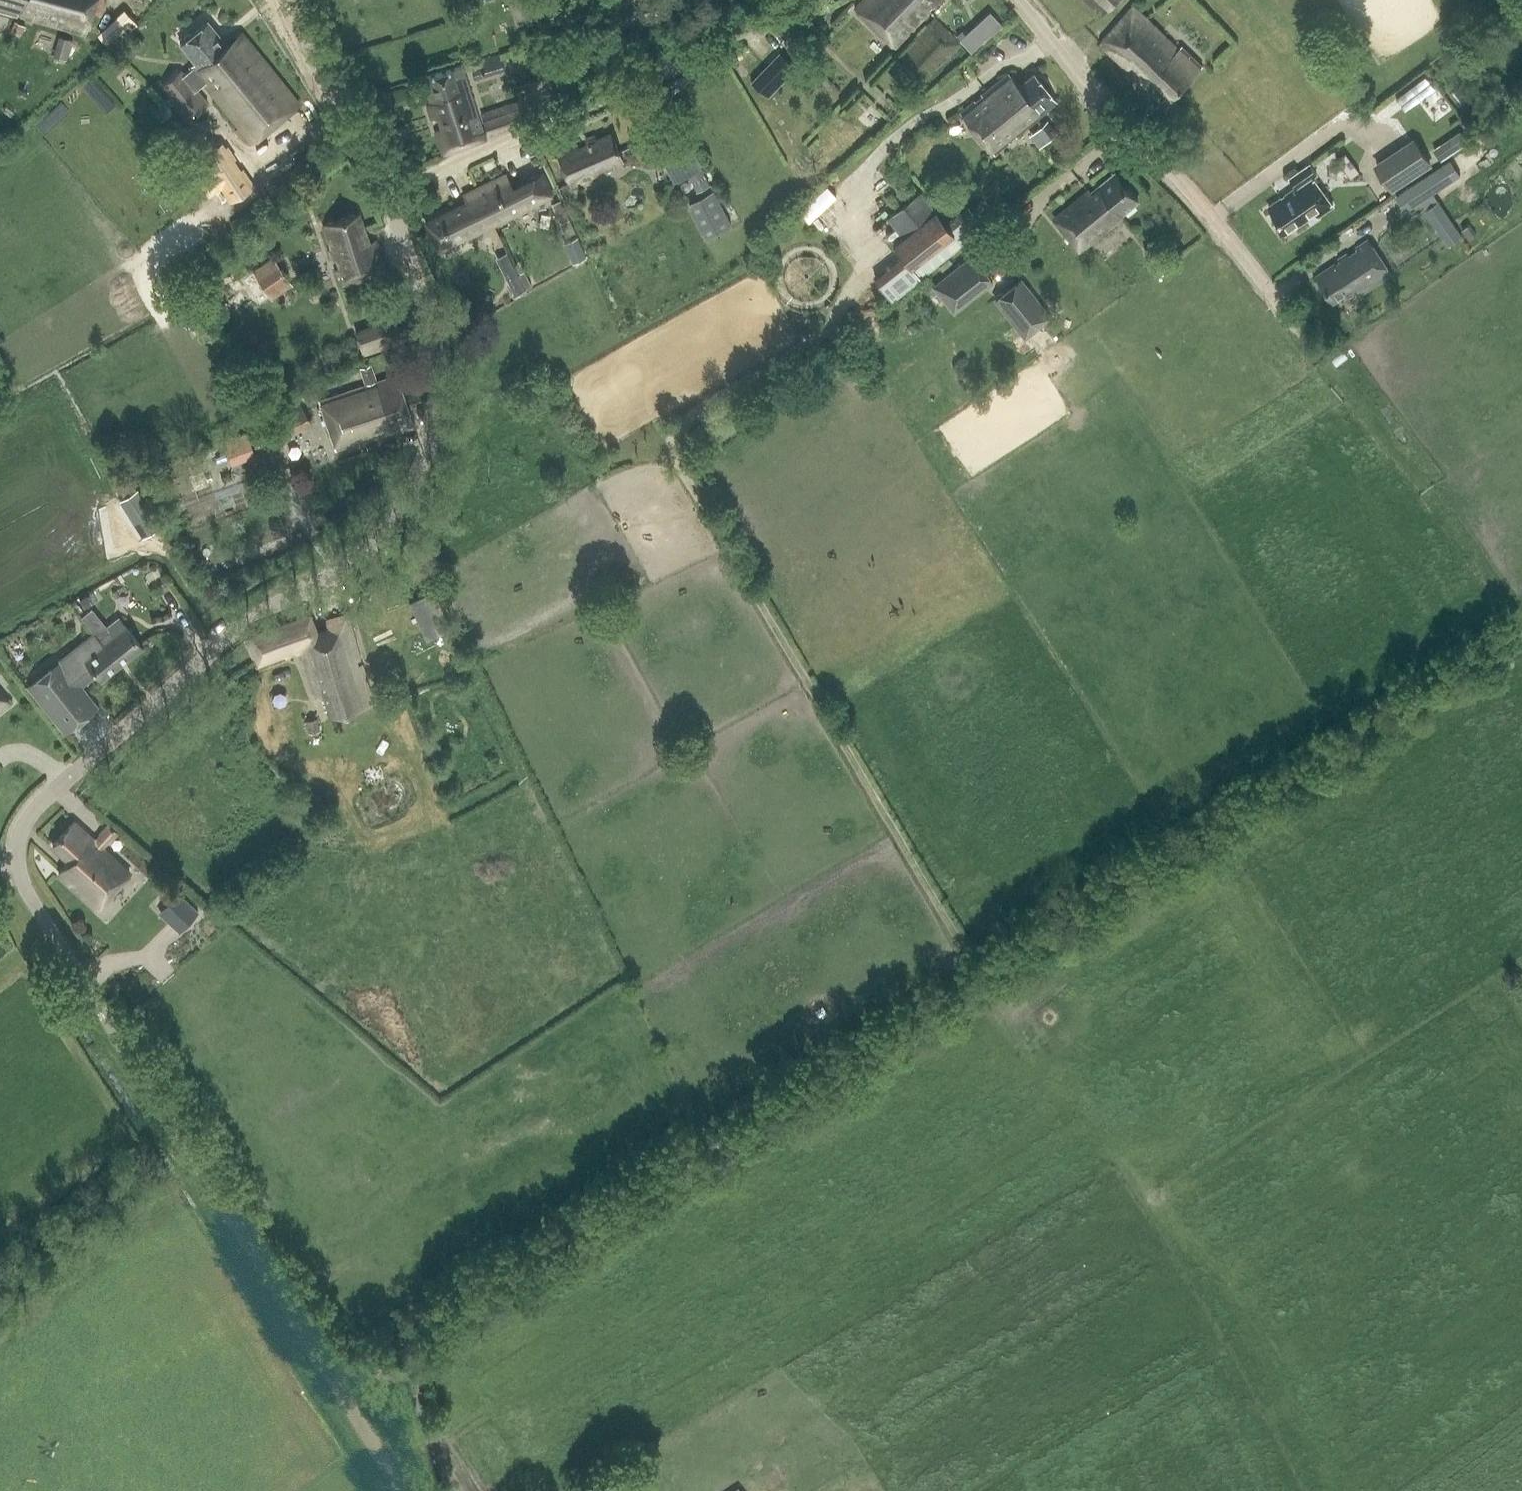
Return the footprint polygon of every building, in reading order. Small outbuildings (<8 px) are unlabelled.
[(95,0),(0,0),(0,10),(86,34),(95,0)] [(856,9),(894,46),(940,0),(864,0),(856,9)] [(1102,17),(1117,0),(1084,0),(1102,17)] [(1172,98),(1204,65),(1183,45),(1180,47),(1135,5),(1101,42),(1130,69),(1135,63),(1144,71),(1138,76),(1147,85),(1153,80),(1172,98)] [(934,18),(901,52),(928,79),(962,45),(934,18)] [(190,64),(192,66),(185,73),(181,69),(161,86),(188,119),(209,102),(198,88),(205,82),(255,141),(301,103),(241,31),(227,43),(207,19),(179,42),(195,61),(190,64)] [(993,32),(980,19),(965,33),(959,38),(972,52),(978,46),(993,32)] [(27,25),(15,21),(11,31),(23,36),(27,25)] [(61,39),(56,56),(67,60),(73,42),(61,39)] [(128,43),(120,51),(129,60),(137,53),(128,43)] [(797,69),(780,52),(770,62),(788,79),(797,69)] [(471,69),(475,79),(504,70),(499,54),(480,60),(482,65),(471,69)] [(444,153),(486,140),(463,66),(428,76),(433,90),(427,92),(431,104),(429,104),(444,153)] [(993,151),(1056,100),(1033,72),(1018,84),(1008,71),(960,110),(993,151)] [(1435,72),(1407,94),(1416,106),(1444,84),(1435,72)] [(525,123),(518,100),(482,112),(490,135),(525,123)] [(1048,119),(1029,135),(1040,147),(1058,132),(1048,119)] [(677,178),(701,166),(682,129),(657,142),(677,178)] [(1461,131),(1434,148),(1442,160),(1469,142),(1461,131)] [(572,185),(626,163),(613,133),(599,139),(597,134),(557,151),(572,185)] [(1429,165),(1413,141),(1376,166),(1392,190),(1429,165)] [(228,146),(227,147),(203,163),(210,172),(198,180),(209,196),(221,188),(231,203),(254,187),(256,186),(244,168),(242,169),(235,160),(237,159),(229,146),(228,146)] [(1338,159),(1353,179),(1361,173),(1346,153),(1338,159)] [(1286,231),(1314,211),(1316,215),(1331,205),(1311,177),(1316,174),(1309,164),(1290,177),(1296,187),(1268,205),(1286,231)] [(1444,165),(1397,195),(1407,210),(1454,180),(1444,165)] [(478,189),(494,224),(528,208),(527,206),(553,194),(541,171),(512,186),(507,175),(478,189)] [(1121,213),(1139,199),(1117,171),(1092,191),(1090,189),(1056,216),(1081,247),(1122,214),(1121,213)] [(466,238),(494,224),(478,189),(464,196),(467,203),(455,209),(455,208),(426,222),(441,251),(447,248),(446,246),(466,236),(466,238)] [(713,189),(686,203),(704,238),(731,224),(713,189)] [(983,224),(968,205),(946,222),(921,190),(886,217),(902,237),(893,244),(902,256),(874,278),(891,301),(921,277),(919,274),(983,224)] [(1440,201),(1425,211),(1442,237),(1457,227),(1440,201)] [(344,284),(387,269),(377,239),(371,241),(361,210),(324,223),(344,284)] [(788,220),(780,227),(789,238),(797,230),(788,220)] [(576,232),(572,224),(571,222),(570,222),(563,226),(561,226),(566,237),(568,236),(574,233),(576,232)] [(587,256),(578,236),(564,243),(573,263),(587,256)] [(1332,301),(1354,288),(1358,296),(1391,276),(1369,241),(1356,249),(1357,251),(1349,256),(1347,254),(1338,260),(1339,261),(1316,275),(1332,301)] [(954,307),(992,278),(973,253),(935,282),(954,307)] [(253,271),(272,300),(292,287),(274,258),(253,271)] [(525,272),(519,274),(527,288),(532,285),(525,272)] [(1021,276),(996,296),(1025,334),(1050,314),(1021,276)] [(519,277),(507,283),(514,296),(525,291),(519,277)] [(391,319),(357,332),(366,356),(400,343),(391,319)] [(399,376),(379,382),(373,365),(364,368),(370,385),(322,401),(337,448),(415,423),(399,376)] [(270,412),(245,424),(258,451),(313,424),(303,403),(273,418),(270,412)] [(124,497),(119,500),(143,538),(161,527),(134,483),(121,491),(124,497)] [(124,586),(112,593),(115,599),(128,591),(124,586)] [(418,599),(435,635),(454,626),(436,589),(418,599)] [(88,594),(80,598),(85,607),(93,603),(88,594)] [(96,635),(120,668),(143,651),(127,629),(126,629),(121,622),(109,631),(92,609),(82,616),(96,635)] [(329,713),(371,701),(346,615),(326,621),(329,633),(317,637),(310,613),(249,637),(257,664),(302,651),(315,696),(324,694),(329,713)] [(96,635),(28,685),(66,733),(98,708),(81,687),(97,675),(102,681),(120,668),(96,635)] [(314,720),(307,722),(310,734),(317,732),(314,720)] [(130,873),(104,849),(74,821),(53,844),(71,861),(60,873),(98,907),(130,873)] [(108,824),(100,833),(110,842),(118,833),(108,824)] [(199,911),(178,892),(158,913),(179,932),(199,911)]
